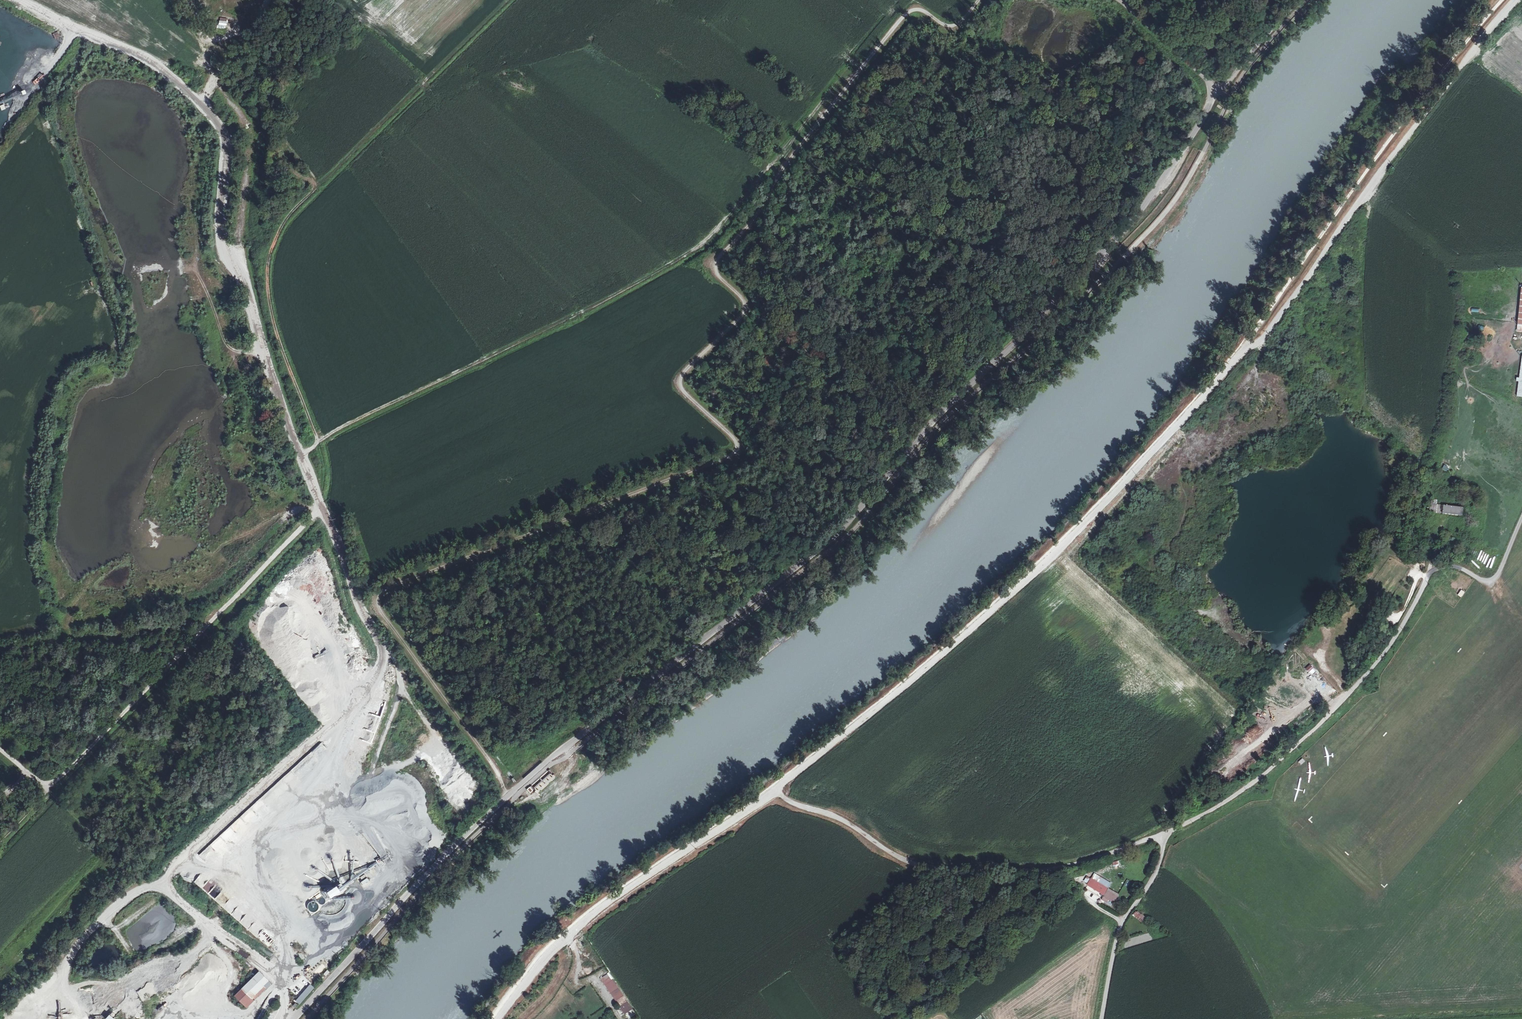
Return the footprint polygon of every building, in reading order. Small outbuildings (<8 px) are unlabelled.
[(506,387),(501,390),(506,397),(510,393),(506,387)] [(1433,511),(1433,512),(1462,516),(1463,508),(1431,504),(1430,511),(1433,511)] [(549,771),(539,778),(542,782),(535,788),(537,791),(542,787),(543,787),(555,779),(549,771)] [(386,864),(392,860),(387,852),(381,856),(386,864)] [(381,856),(373,860),(377,866),(384,862),(381,856)] [(302,902),(309,914),(350,890),(343,878),(302,902)] [(1089,880),(1085,886),(1102,896),(1101,898),(1106,900),(1111,903),(1115,895),(1089,880)] [(232,896),(236,900),(241,894),(237,890),(232,896)] [(1142,923),(1146,918),(1137,910),(1133,915),(1142,923)] [(240,949),(238,952),(247,958),(249,955),(240,949)] [(207,956),(213,962),(218,956),(213,950),(207,956)] [(246,1007),(254,999),(251,997),(264,984),(267,987),(271,982),(258,971),(235,996),(246,1007)] [(626,1018),(636,1018),(638,1018),(610,973),(601,978),(626,1018)] [(300,1003),(313,987),(310,984),(296,1000),(300,1003)]
